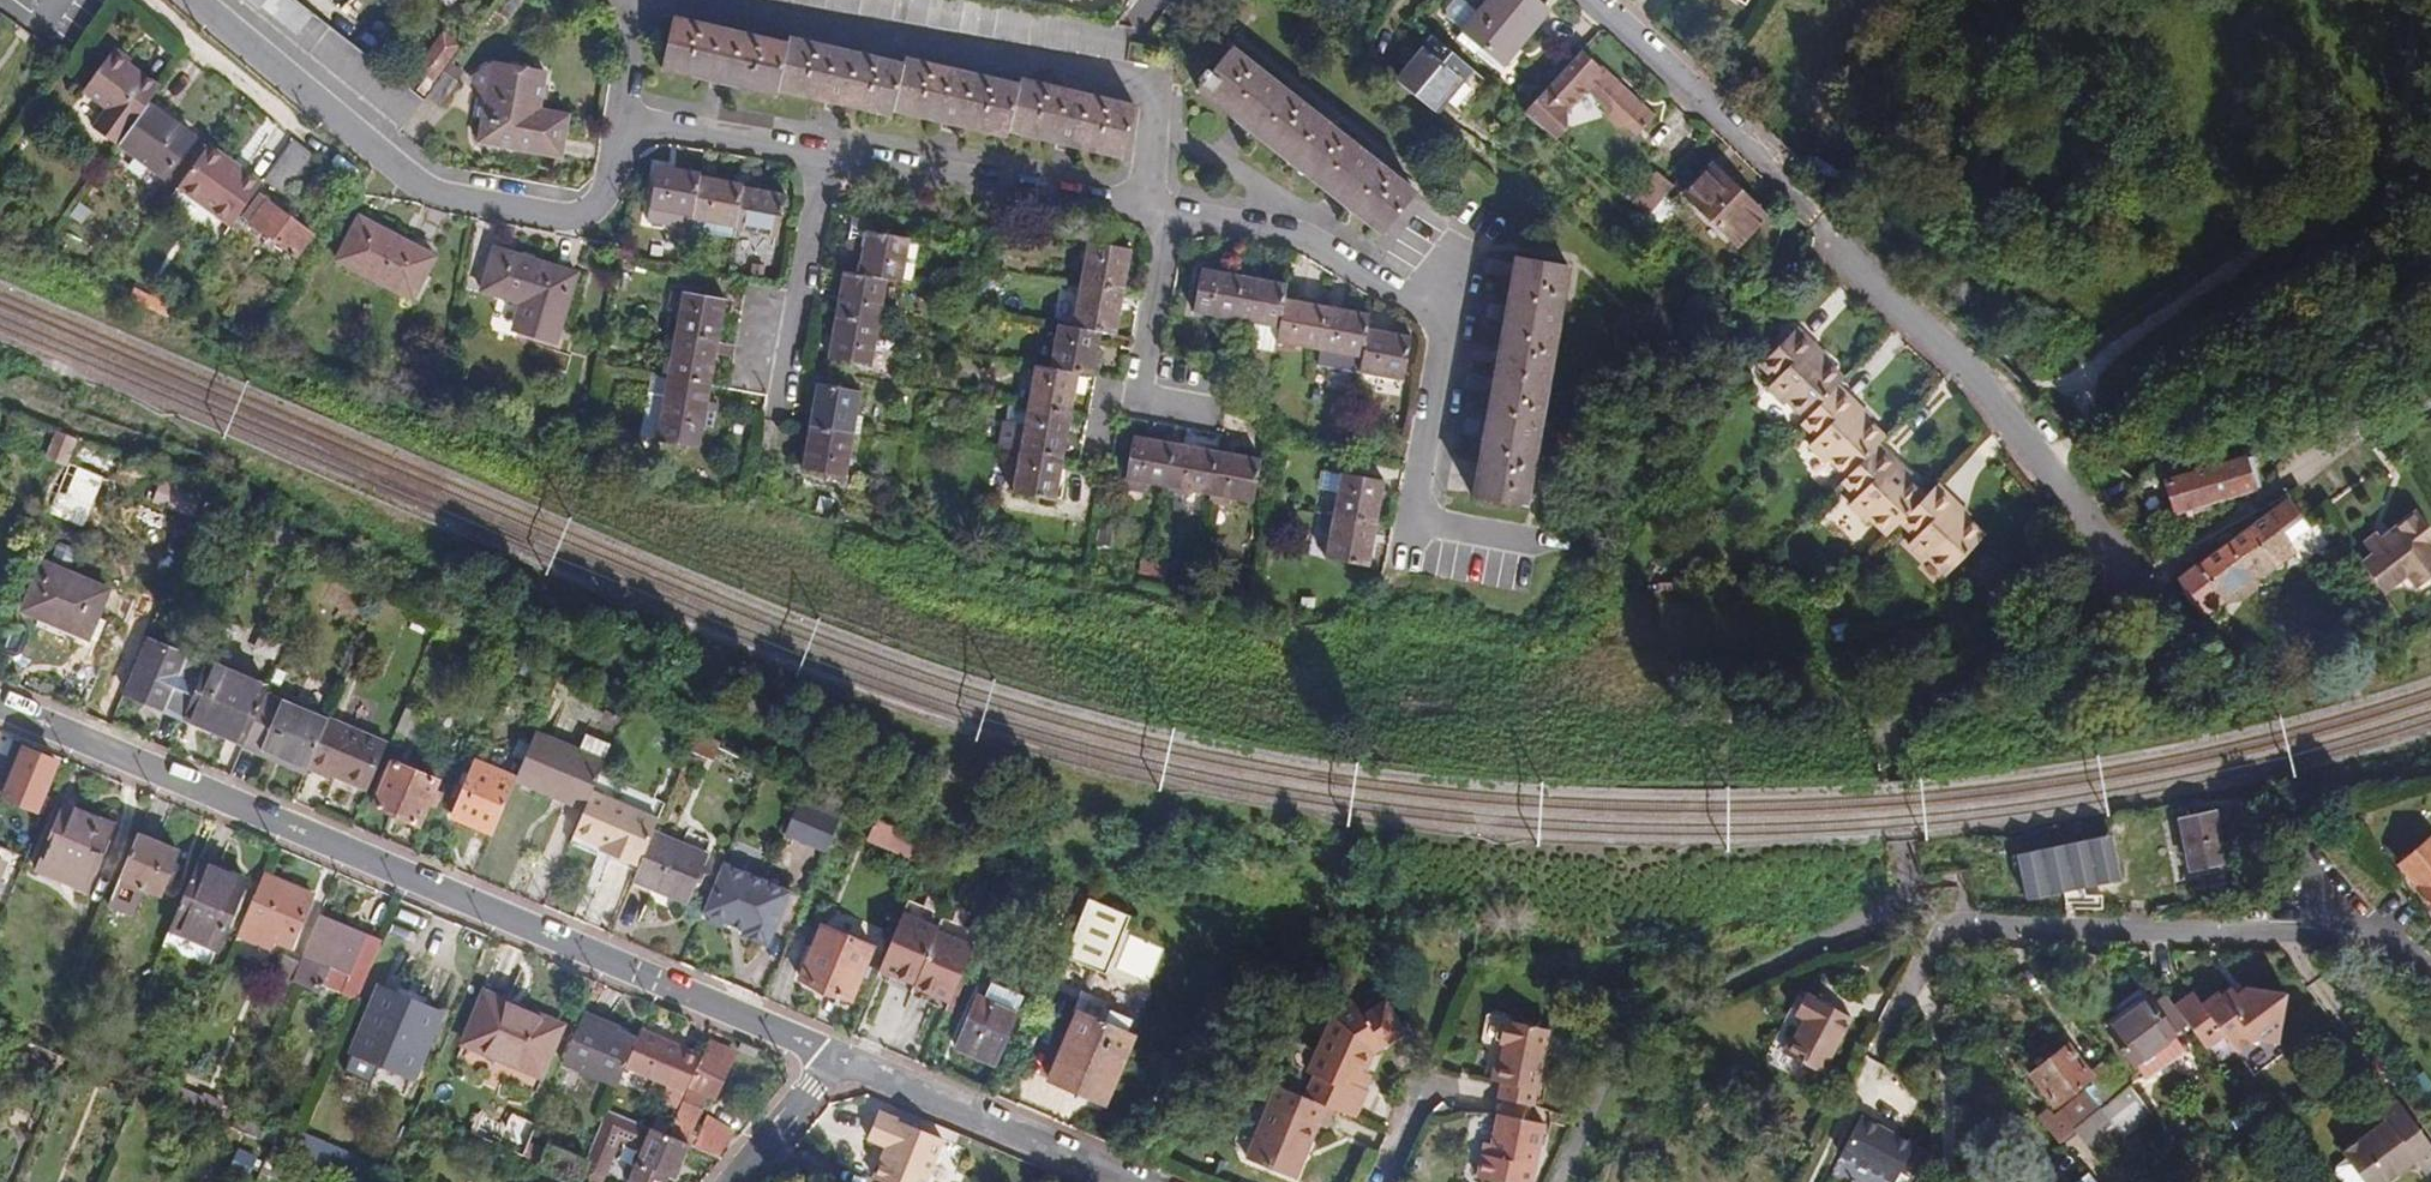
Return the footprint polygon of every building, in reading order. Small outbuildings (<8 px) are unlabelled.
[(491,7),(510,20),(524,0),(496,0),(491,7)] [(1150,66),(1153,46),(1129,42),(1132,26),(983,0),(775,0),(1150,66)] [(1503,66),(1550,8),(1539,0),(1487,0),(1461,32),(1462,32),(1480,46),(1503,66)] [(1009,131),(1123,157),(1135,105),(1020,80),(1019,85),(904,59),(903,65),(789,38),(787,44),(673,18),(661,70),(776,96),(777,90),(891,116),(892,111),(1007,137),(1009,131)] [(1480,46),(1462,32),(1456,39),(1474,54),(1480,46)] [(419,69),(434,80),(459,45),(444,34),(419,69)] [(1396,81),(1434,111),(1470,67),(1433,36),(1396,81)] [(1383,234),(1415,193),(1230,48),(1211,73),(1206,70),(1198,80),(1202,84),(1198,89),(1383,234)] [(1581,50),(1523,112),(1557,139),(1567,129),(1567,115),(1588,92),(1604,107),(1605,117),(1616,127),(1627,127),(1636,136),(1655,115),(1620,82),(1609,84),(1601,76),(1600,68),(1581,50)] [(91,126),(117,144),(147,103),(158,87),(110,52),(82,92),(105,108),(91,126)] [(545,72),(485,62),(470,81),(486,100),(478,142),(560,157),(568,115),(538,109),(545,72)] [(458,83),(444,73),(428,95),(442,105),(458,83)] [(147,103),(117,144),(164,178),(194,137),(147,103)] [(292,137),(262,180),(280,193),(310,151),(292,137)] [(208,144),(203,150),(237,174),(242,168),(208,144)] [(203,150),(177,187),(231,225),(261,182),(242,168),(237,174),(203,150)] [(1685,194),(1738,245),(1766,216),(1712,165),(1685,194)] [(674,175),(675,169),(656,166),(656,172),(674,175)] [(716,186),(698,183),(699,177),(700,174),(675,169),(674,175),(656,172),(649,208),(692,216),(692,219),(737,227),(736,230),(778,237),(786,195),(744,187),(744,185),(718,180),(716,186)] [(1630,201),(1649,217),(1665,194),(1672,185),(1653,170),(1630,201)] [(716,186),(718,180),(699,177),(698,183),(716,186)] [(1665,194),(1649,217),(1663,229),(1681,207),(1665,194)] [(277,242),(296,257),(312,235),(259,196),(243,217),(270,236),(277,242)] [(646,222),(690,230),(735,238),(736,230),(737,227),(692,219),(692,216),(649,208),(646,222)] [(359,217),(336,260),(412,300),(435,256),(359,217)] [(871,364),(886,279),(900,282),(908,238),(867,231),(870,221),(850,217),(845,248),(862,257),(858,275),(844,272),(829,357),(871,364)] [(274,246),(277,242),(270,236),(266,241),(274,246)] [(1091,349),(1095,331),(1100,332),(1116,335),(1120,310),(1114,309),(1117,291),(1123,292),(1128,268),(1122,267),(1125,249),(1089,242),(1074,327),(1058,324),(1050,368),(1036,365),(1012,493),(1055,500),(1059,476),(1053,475),(1057,457),(1062,458),(1067,434),(1061,432),(1064,414),(1070,416),(1074,391),(1069,390),(1072,372),(1078,373),(1092,376),(1097,350),(1091,349)] [(576,274),(494,248),(481,291),(526,304),(517,333),(554,345),(576,274)] [(1125,249),(1122,267),(1128,268),(1131,250),(1125,249)] [(1516,256),(1473,498),(1525,507),(1568,266),(1516,256)] [(1202,271),(1201,276),(1219,280),(1220,274),(1202,271)] [(1320,349),(1362,357),(1360,368),(1360,371),(1402,379),(1409,337),(1385,332),(1384,338),(1366,335),(1367,329),(1370,314),(1345,310),(1344,316),(1326,313),(1327,307),(1303,303),(1301,309),(1283,305),(1285,299),(1287,286),(1262,282),(1261,287),(1243,284),(1244,278),(1220,274),(1219,280),(1201,276),(1195,312),(1243,321),(1243,325),(1254,328),(1251,346),(1275,350),(1277,341),(1320,349)] [(1262,282),(1244,278),(1243,284),(1261,287),(1262,282)] [(125,297),(166,318),(176,304),(132,282),(125,297)] [(1117,291),(1114,309),(1120,310),(1123,292),(1117,291)] [(683,292),(675,335),(717,342),(724,299),(683,292)] [(1285,299),(1283,305),(1301,309),(1303,303),(1285,299)] [(177,303),(166,318),(182,326),(191,312),(177,303)] [(498,303),(493,327),(510,331),(516,307),(498,303)] [(1327,307),(1326,313),(1344,316),(1345,310),(1327,307)] [(1809,416),(1835,388),(1841,382),(1807,349),(1813,342),(1797,326),(1761,363),(1775,377),(1769,384),(1786,401),(1789,397),(1809,416)] [(1367,329),(1366,335),(1384,338),(1385,332),(1367,329)] [(1095,331),(1091,349),(1097,350),(1100,332),(1095,331)] [(675,335),(667,377),(709,384),(717,342),(675,335)] [(1362,357),(1320,349),(1318,361),(1360,368),(1362,357)] [(1072,372),(1069,390),(1074,391),(1078,373),(1072,372)] [(667,377),(651,374),(648,392),(665,395),(667,377)] [(665,395),(648,392),(640,436),(657,439),(656,441),(698,448),(701,427),(713,429),(718,404),(707,402),(709,384),(667,377),(665,395)] [(818,384),(803,469),(845,476),(860,391),(818,384)] [(1809,416),(1799,425),(1813,438),(1807,445),(1824,462),(1828,458),(1846,477),(1877,446),(1883,439),(1849,405),(1851,403),(1835,388),(1809,416)] [(1006,405),(1003,447),(1020,448),(1023,406),(1006,405)] [(26,418),(11,413),(0,440),(15,446),(26,418)] [(1064,414),(1061,432),(1067,434),(1070,416),(1064,414)] [(1133,436),(1132,442),(1150,446),(1151,440),(1133,436)] [(1193,453),(1175,450),(1175,444),(1151,440),(1150,446),(1132,442),(1125,478),(1253,502),(1261,460),(1236,455),(1235,461),(1217,458),(1218,452),(1194,447),(1193,453)] [(1194,447),(1175,444),(1175,450),(1193,453),(1194,447)] [(1846,477),(1841,483),(1855,496),(1848,503),(1866,520),(1869,516),(1888,534),(1900,521),(1925,496),(1890,463),(1892,460),(1877,446),(1846,477)] [(1218,452),(1217,458),(1235,461),(1236,455),(1218,452)] [(2230,461),(2240,494),(2260,487),(2251,455),(2230,461)] [(1057,457),(1053,475),(1059,476),(1062,458),(1057,457)] [(2230,461),(2164,481),(2174,513),(2240,494),(2230,461)] [(1337,495),(1342,474),(1330,471),(1326,492),(1337,495)] [(1342,474),(1326,559),(1368,566),(1372,542),(1366,541),(1369,523),(1376,524),(1381,500),(1375,499),(1379,480),(1342,474)] [(1379,480),(1375,499),(1381,500),(1384,482),(1379,480)] [(161,483),(156,502),(196,513),(201,493),(161,483)] [(1953,500),(1936,484),(1925,496),(1900,521),(1915,535),(1909,542),(1926,559),(1929,555),(1948,574),(1985,535),(1951,502),(1953,500)] [(2271,513),(2180,578),(2207,615),(2224,601),(2227,603),(2243,600),(2257,588),(2259,580),(2297,552),(2285,534),(2304,519),(2289,499),(2271,513)] [(2361,566),(2384,595),(2407,577),(2417,590),(2430,579),(2430,544),(2430,543),(2430,529),(2418,512),(2394,531),(2399,537),(2387,546),(2378,535),(2365,545),(2374,556),(2361,566)] [(1369,523),(1366,541),(1372,542),(1376,524),(1369,523)] [(2382,540),(2387,546),(2399,537),(2394,531),(2382,540)] [(108,589),(43,561),(22,612),(95,643),(104,623),(96,619),(108,589)] [(183,718),(207,661),(186,652),(184,655),(146,639),(123,694),(183,718)] [(207,661),(183,718),(243,744),(265,693),(268,687),(207,661)] [(328,719),(265,693),(243,744),(241,748),(258,755),(259,751),(306,770),(328,720),(328,719)] [(395,731),(414,740),(424,716),(406,708),(395,731)] [(328,720),(306,770),(326,779),(328,775),(366,791),(386,743),(328,720)] [(579,751),(534,732),(515,777),(513,781),(583,810),(596,779),(611,745),(586,734),(579,751)] [(719,749),(696,738),(690,754),(713,763),(719,749)] [(57,762),(23,747),(3,798),(37,812),(57,762)] [(306,770),(259,751),(258,755),(304,775),(306,770)] [(515,777),(476,760),(451,819),(491,835),(513,781),(515,777)] [(435,789),(438,781),(391,761),(372,806),(419,826),(431,799),(435,789)] [(583,810),(573,833),(613,850),(611,854),(638,866),(663,807),(596,779),(583,810)] [(440,791),(435,789),(431,799),(435,801),(440,791)] [(787,836),(830,849),(842,813),(798,799),(787,836)] [(116,826),(61,804),(35,870),(87,891),(116,826)] [(2224,860),(2214,812),(2178,820),(2189,869),(2224,860)] [(927,841),(879,821),(870,841),(918,861),(927,841)] [(442,828),(433,825),(427,839),(437,842),(442,828)] [(711,842),(686,831),(681,845),(705,855),(711,842)] [(613,850),(573,833),(569,843),(609,859),(611,854),(613,850)] [(681,845),(653,833),(632,881),(685,904),(706,855),(705,855),(681,845)] [(180,852),(137,834),(107,905),(133,915),(144,889),(161,896),(180,852)] [(2024,899),(2061,891),(2081,887),(2119,878),(2110,835),(2015,855),(2024,899)] [(2430,836),(2396,865),(2430,906),(2430,838),(2430,836)] [(247,882),(197,861),(168,929),(218,950),(247,882)] [(789,892),(722,863),(701,911),(703,912),(706,920),(720,926),(729,923),(743,929),(740,934),(766,945),(789,892)] [(312,894),(264,874),(238,934),(237,936),(269,949),(272,941),(290,948),(312,894)] [(2064,901),(2063,907),(2100,908),(2100,894),(2083,893),(2081,887),(2061,891),(2064,901)] [(942,914),(905,899),(874,976),(911,991),(940,918),(942,914)] [(1132,917),(1089,900),(1064,958),(1107,976),(1122,939),(1126,930),(1132,917)] [(366,937),(318,918),(315,925),(300,962),(295,972),(292,981),(320,993),(323,985),(357,999),(380,943),(366,937)] [(945,1010),(977,933),(940,918),(911,991),(909,996),(945,1010)] [(821,926),(799,979),(851,1001),(873,948),(821,926)] [(300,962),(284,956),(265,1000),(281,1007),(292,981),(295,972),(300,962)] [(1023,995),(993,979),(984,997),(979,995),(956,1052),(994,1067),(1023,995)] [(2286,992),(2248,987),(2237,994),(2231,987),(2221,995),(2218,991),(2202,1003),(2193,991),(2174,1005),(2190,1027),(2205,1047),(2223,1034),(2236,1052),(2252,1040),(2278,1044),(2286,992)] [(441,1014),(379,988),(352,1052),(342,1075),(371,1087),(381,1065),(386,1067),(413,1078),(441,1014)] [(2174,1005),(2162,988),(2105,1028),(2134,1067),(2136,1067),(2144,1078),(2185,1049),(2175,1038),(2190,1027),(2174,1005)] [(562,1026),(484,993),(463,1044),(540,1076),(562,1026)] [(1823,1075),(1822,1074),(1853,1018),(1806,993),(1793,1016),(1801,1021),(1802,1021),(1785,1054),(1823,1075)] [(0,995),(0,1022),(9,999),(0,995)] [(1111,1010),(1084,999),(1079,1011),(1049,1081),(1105,1105),(1135,1035),(1128,1033),(1106,1022),(1111,1010)] [(1363,1016),(1355,1004),(1334,1017),(1307,1074),(1314,1077),(1304,1097),(1334,1110),(1355,1118),(1366,1093),(1359,1089),(1367,1071),(1375,1053),(1406,1034),(1387,1003),(1363,1016)] [(1130,1019),(1111,1010),(1106,1022),(1128,1033),(1134,1021),(1130,1019)] [(637,1039),(582,1016),(562,1064),(617,1087),(625,1068),(637,1039)] [(1550,1030),(1501,1019),(1496,1044),(1502,1045),(1500,1061),(1493,1059),(1488,1083),(1499,1085),(1496,1099),(1534,1107),(1550,1030)] [(699,1057),(639,1032),(637,1039),(625,1068),(666,1084),(659,1101),(677,1110),(699,1057)] [(734,1054),(709,1041),(671,1137),(690,1145),(713,1155),(719,1158),(734,1132),(706,1116),(698,1137),(691,1133),(707,1095),(714,1098),(734,1054)] [(2087,1072),(2065,1045),(2029,1074),(2055,1107),(2089,1079),(2106,1101),(2128,1083),(2107,1056),(2087,1072)] [(413,1078),(386,1067),(379,1087),(405,1098),(413,1078)] [(2151,1114),(2128,1084),(2099,1108),(2122,1137),(2151,1114)] [(202,1098),(175,1086),(173,1089),(168,1102),(215,1121),(223,1102),(204,1093),(202,1098)] [(1304,1097),(1278,1086),(1246,1160),(1296,1181),(1318,1125),(1326,1128),(1334,1110),(1304,1097)] [(2097,1109),(2084,1092),(2053,1119),(2048,1113),(2038,1120),(2057,1141),(2072,1129),(2097,1109)] [(2363,1181),(2364,1181),(2383,1181),(2414,1160),(2422,1171),(2430,1165),(2430,1147),(2396,1099),(2379,1111),(2381,1115),(2366,1127),(2369,1131),(2355,1142),(2341,1151),(2346,1158),(2363,1181)] [(2122,1137),(2099,1108),(2097,1109),(2072,1129),(2094,1159),(2122,1137)] [(608,1109),(578,1180),(582,1181),(611,1181),(613,1177),(607,1174),(622,1139),(642,1147),(626,1181),(668,1181),(669,1179),(675,1181),(690,1145),(671,1137),(666,1134),(651,1128),(608,1109)] [(878,1112),(867,1139),(887,1148),(873,1180),(878,1181),(928,1181),(945,1140),(878,1112)] [(280,1131),(237,1113),(231,1128),(293,1155),(300,1137),(281,1128),(280,1131)] [(536,1124),(512,1113),(507,1127),(477,1114),(469,1134),(523,1157),(536,1124)] [(1480,1154),(1475,1178),(1493,1181),(1533,1181),(1544,1124),(1496,1114),(1488,1155),(1480,1154)] [(671,1123),(657,1116),(651,1128),(666,1134),(671,1123)] [(1855,1120),(1836,1159),(1883,1181),(1891,1181),(1909,1146),(1855,1120)] [(2366,1127),(2351,1137),(2355,1142),(2369,1131),(2366,1127)] [(336,1148),(301,1134),(300,1137),(293,1155),(326,1169),(336,1148)] [(342,1176),(351,1155),(336,1148),(326,1169),(342,1176)] [(562,1161),(527,1148),(523,1158),(535,1162),(558,1172),(562,1161)] [(351,1155),(342,1176),(357,1181),(384,1181),(389,1170),(351,1155)] [(2335,1166),(2334,1172),(2341,1181),(2362,1181),(2363,1181),(2346,1158),(2335,1166)] [(535,1162),(529,1178),(538,1181),(561,1181),(564,1175),(558,1172),(535,1162)]
